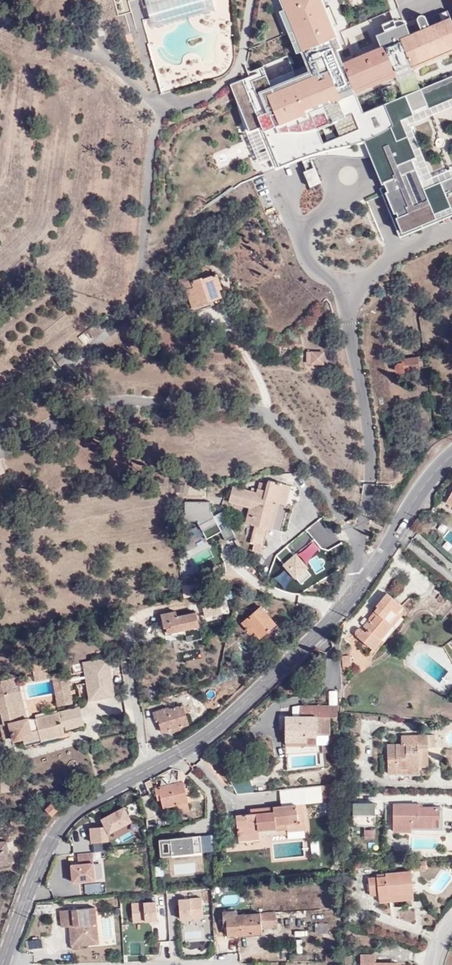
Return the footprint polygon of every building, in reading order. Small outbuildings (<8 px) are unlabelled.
[(129,1),(134,0),(114,0),(118,16),(132,12),(129,1)] [(451,48),(451,20),(448,11),(440,14),(443,21),(430,26),(425,17),(423,16),(421,16),(419,18),(418,21),(422,29),(410,34),(405,23),(402,16),(393,20),(382,24),(385,32),(376,35),(381,47),(343,63),(337,49),(341,47),(322,0),(281,0),(285,9),(279,11),(297,52),(302,50),(308,65),(269,81),(265,70),(231,84),(237,99),(240,106),(243,105),(245,110),(243,111),(251,130),(261,126),(276,163),(324,143),(317,127),(333,120),(340,136),(359,128),(371,156),(383,186),(386,185),(388,191),(385,192),(394,213),(397,212),(398,216),(396,217),(402,232),(451,211),(451,76),(363,112),(355,92),(354,89),(395,72),(396,73),(412,66),(411,64),(451,48)] [(393,20),(402,16),(398,8),(390,11),(393,20)] [(412,68),(451,52),(451,48),(411,64),(412,66),(412,68)] [(396,73),(395,72),(354,89),(355,92),(397,76),(396,73)] [(240,106),(237,99),(236,99),(237,104),(239,111),(241,117),(264,174),(302,158),(307,170),(315,167),(312,160),(311,160),(310,158),(320,156),(327,156),(337,156),(347,156),(356,157),(365,157),(371,156),(359,128),(340,136),(333,120),(317,127),(324,143),(276,163),(261,126),(251,130),(243,111),(245,110),(243,105),(240,106)] [(218,289),(221,288),(216,274),(210,275),(208,268),(203,266),(203,267),(202,268),(201,269),(201,271),(200,272),(199,273),(197,274),(196,275),(197,278),(192,279),(191,277),(183,280),(186,289),(191,306),(220,297),(218,289)] [(112,323),(106,316),(95,325),(101,332),(112,323)] [(101,332),(95,325),(87,331),(93,339),(101,332)] [(87,331),(78,338),(85,346),(93,339),(87,331)] [(67,348),(54,358),(62,364),(73,355),(67,348)] [(399,373),(418,370),(417,357),(402,360),(402,362),(398,363),(396,365),(395,369),(395,371),(399,373)] [(255,526),(251,544),(262,547),(267,529),(281,532),(288,506),(285,505),(290,486),(267,480),(266,484),(259,482),(257,493),(234,486),(229,504),(249,510),(246,523),(255,526)] [(209,500),(184,501),(184,520),(197,521),(207,538),(221,532),(226,540),(235,536),(223,511),(213,516),(210,509),(209,500)] [(182,586),(183,593),(191,592),(190,585),(182,586)] [(371,621),(369,619),(364,625),(368,628),(366,631),(362,628),(360,628),(357,628),(355,630),(355,634),(374,649),(402,614),(398,612),(403,605),(386,592),(377,605),(378,606),(372,612),(373,613),(376,615),(371,621)] [(218,593),(202,595),(205,605),(220,602),(218,593)] [(259,637),(276,623),(260,605),(241,622),(250,632),(253,630),(259,637)] [(167,632),(171,631),(195,626),(199,625),(196,611),(177,615),(176,610),(161,613),(163,627),(166,626),(167,632)] [(195,626),(171,631),(172,635),(196,630),(195,626)] [(112,687),(106,655),(91,657),(92,661),(90,662),(91,670),(82,671),(83,682),(83,683),(87,682),(89,691),(112,687)] [(56,673),(58,681),(66,679),(64,669),(56,670),(56,673)] [(75,683),(83,682),(82,671),(74,673),(75,683)] [(0,687),(0,695),(16,691),(14,683),(0,687)] [(20,690),(16,691),(23,719),(27,718),(20,690)] [(0,695),(0,708),(3,723),(4,724),(10,723),(13,736),(14,739),(22,737),(33,734),(31,730),(38,728),(40,738),(41,739),(64,733),(62,724),(58,712),(32,719),(27,718),(23,719),(16,691),(0,695)] [(161,732),(169,729),(179,726),(188,723),(182,704),(167,708),(167,706),(152,711),(154,719),(157,718),(161,732)] [(287,745),(307,744),(317,744),(318,735),(330,734),(329,716),(338,716),(338,705),(301,706),(302,716),(286,717),(287,745)] [(70,709),(58,712),(62,724),(72,721),(70,709)] [(3,723),(0,723),(0,729),(2,738),(13,736),(10,723),(4,724),(3,723)] [(33,734),(22,737),(23,742),(40,738),(38,728),(31,730),(33,734)] [(418,747),(428,747),(435,747),(435,735),(401,735),(401,743),(388,744),(388,773),(396,773),(396,775),(419,775),(420,767),(419,752),(418,752),(418,747)] [(428,767),(428,747),(418,747),(418,752),(419,752),(420,767),(428,767)] [(8,764),(0,766),(0,778),(11,775),(8,764)] [(252,788),(268,783),(265,773),(249,778),(252,788)] [(176,804),(177,812),(189,809),(186,802),(188,801),(184,787),(183,780),(155,787),(158,800),(161,799),(163,807),(176,804)] [(184,787),(188,801),(196,799),(194,794),(192,786),(184,787)] [(323,802),(334,801),(333,789),(321,790),(323,802)] [(52,815),(58,809),(51,802),(45,808),(52,815)] [(393,827),(411,827),(440,827),(440,806),(419,806),(419,803),(393,802),(393,827)] [(358,820),(357,803),(348,803),(349,820),(358,820)] [(286,822),(304,821),(302,804),(256,808),(256,813),(251,813),(236,814),(238,835),(246,835),(246,841),(259,840),(259,830),(276,828),(276,823),(286,822)] [(123,806),(100,818),(103,826),(89,827),(90,841),(110,839),(109,831),(131,821),(123,806)] [(25,825),(25,816),(10,816),(11,825),(25,825)] [(304,829),(304,821),(286,822),(286,831),(304,829)] [(200,835),(158,839),(160,856),(202,854),(200,835)] [(92,852),(77,853),(78,863),(70,863),(71,881),(94,879),(92,852)] [(426,869),(425,860),(413,861),(414,870),(426,869)] [(385,876),(377,877),(368,877),(369,895),(378,893),(379,901),(414,899),(411,870),(385,873),(385,876)] [(201,897),(178,898),(179,919),(204,918),(201,897)] [(132,902),(133,920),(157,919),(155,900),(132,902)] [(90,935),(98,934),(96,908),(61,911),(62,927),(70,926),(75,926),(75,935),(71,935),(72,949),(80,949),(80,945),(91,944),(90,935)] [(261,928),(260,913),(237,914),(237,910),(223,911),(224,925),(228,925),(228,935),(262,933),(261,928)] [(277,912),(260,913),(261,928),(277,927),(277,912)] [(316,933),(329,931),(328,922),(315,923),(316,933)] [(99,943),(98,934),(90,935),(91,944),(99,943)] [(352,964),(352,954),(343,954),(343,964),(352,964)] [(398,962),(375,962),(375,954),(360,954),(360,963),(363,963),(363,964),(398,964),(398,962)]
